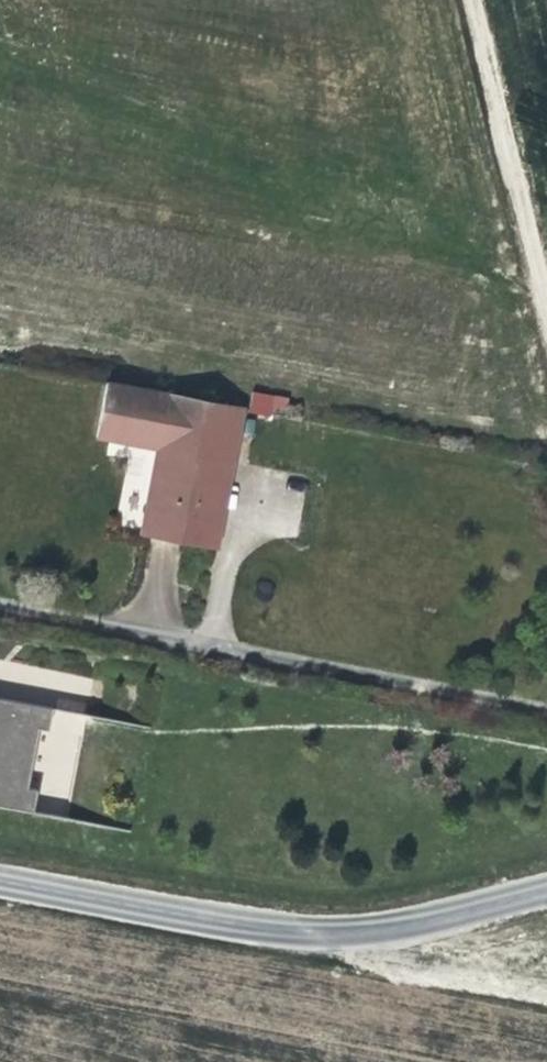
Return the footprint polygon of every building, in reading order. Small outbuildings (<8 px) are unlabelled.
[(211,549),(224,482),(229,483),(243,409),(107,384),(97,436),(159,448),(141,536),(211,549)] [(249,410),(286,415),(288,396),(251,391),(249,410)] [(228,503),(231,484),(246,410),(243,409),(229,483),(224,482),(211,549),(218,551),(228,503)] [(21,731),(34,733),(42,735),(46,713),(0,704),(0,814),(25,819),(30,793),(21,791),(10,789),(21,731)] [(21,791),(34,733),(21,731),(10,789),(21,791)]
